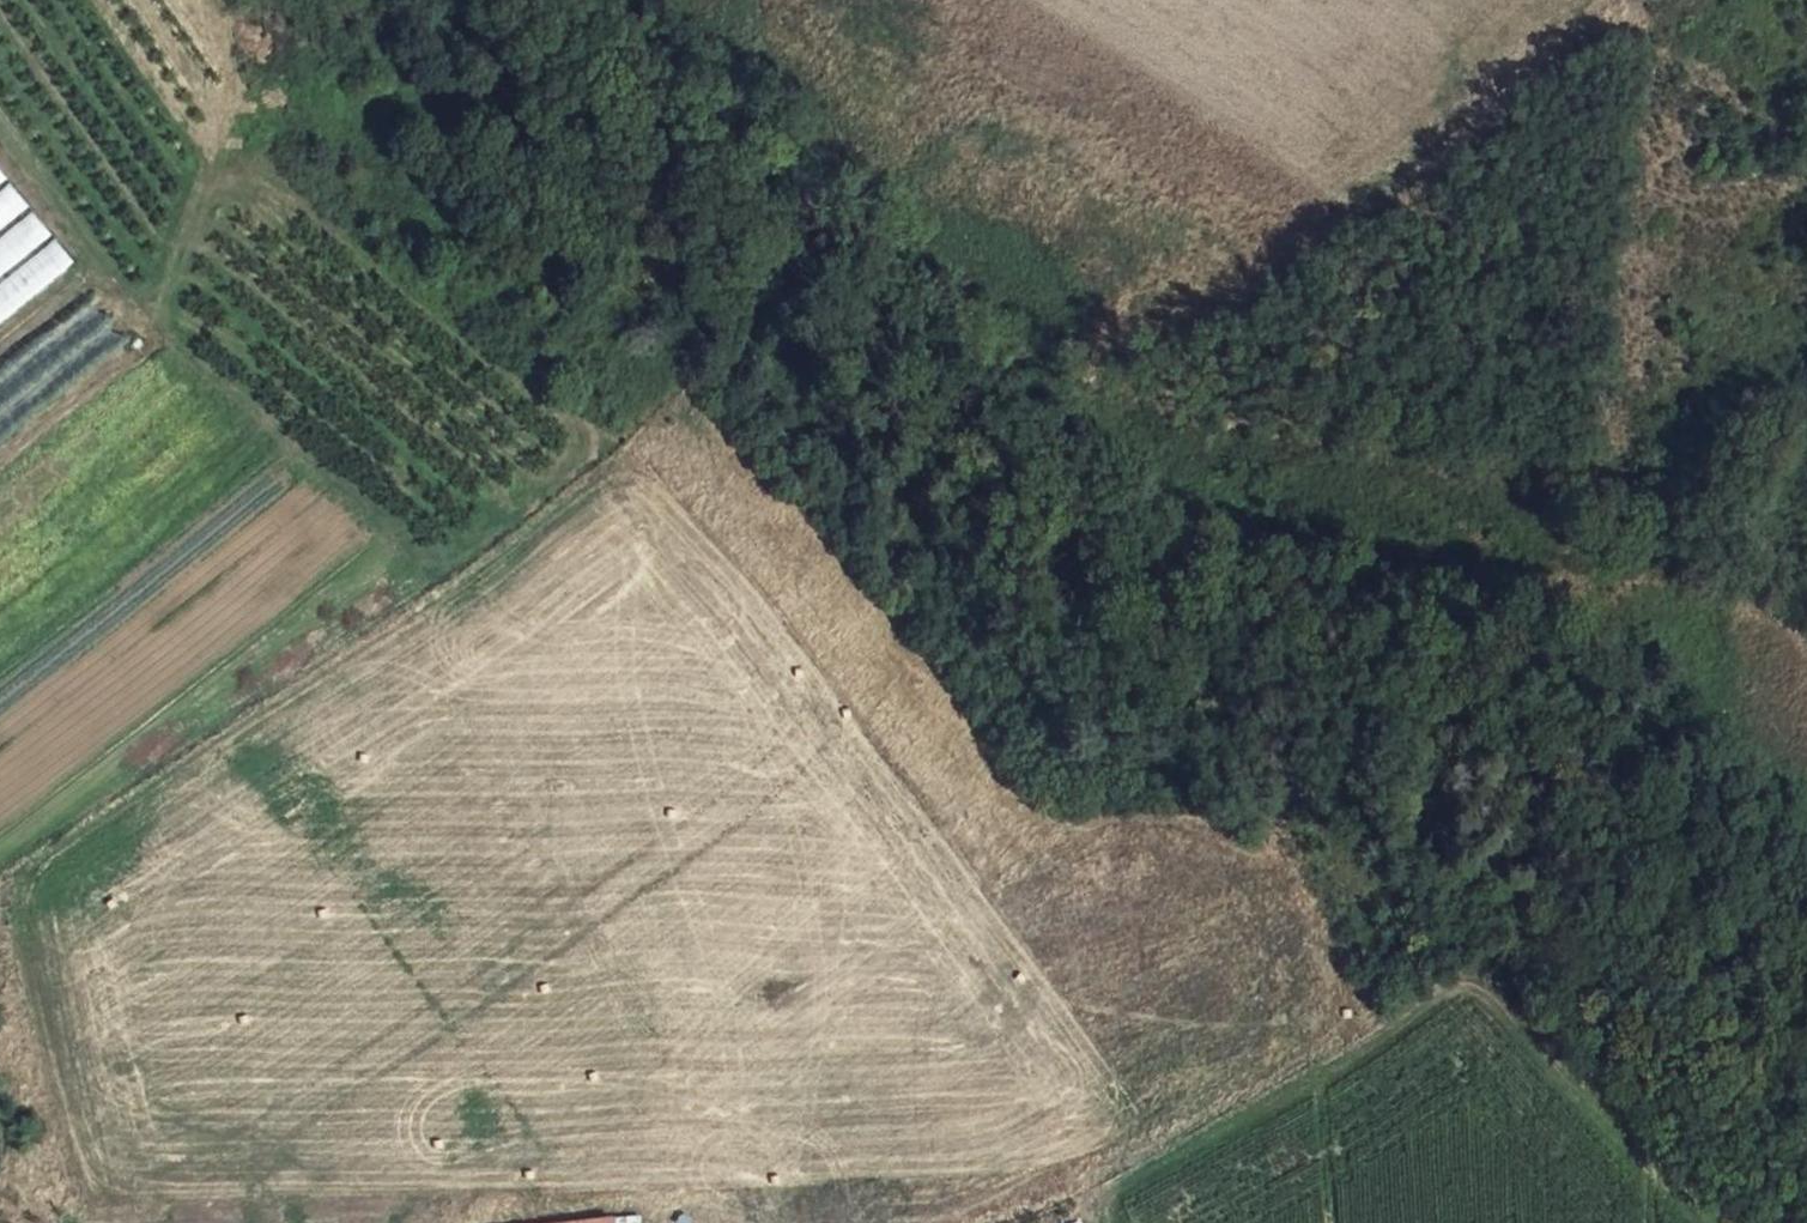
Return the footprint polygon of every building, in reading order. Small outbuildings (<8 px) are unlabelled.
[(9,180),(0,168),(0,187),(9,180)] [(0,191),(0,234),(32,208),(11,182),(0,191)] [(0,235),(0,278),(53,235),(33,209),(0,235)] [(0,282),(0,324),(76,263),(55,237),(0,282)]
